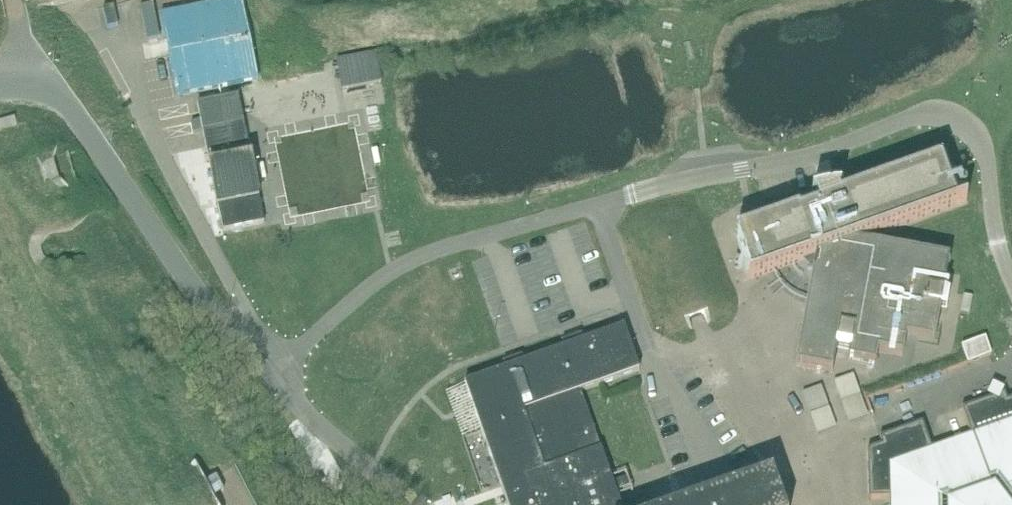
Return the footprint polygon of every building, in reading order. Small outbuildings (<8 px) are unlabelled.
[(244,11),(242,0),(240,0),(162,16),(178,97),(258,81),(244,11)] [(103,7),(103,10),(107,28),(118,26),(114,5),(103,7)] [(140,8),(147,41),(160,39),(153,6),(140,8)] [(375,55),(336,62),(342,91),(381,83),(375,55)] [(213,151),(207,153),(223,232),(264,224),(238,96),(197,104),(206,148),(212,146),(213,151)] [(957,205),(955,199),(941,162),(839,198),(838,194),(840,194),(840,193),(837,193),(826,194),(815,196),(812,197),(812,199),(815,198),(818,208),(800,214),(799,212),(736,235),(752,278),(748,279),(749,281),(816,257),(796,367),(833,373),(838,344),(850,347),(847,361),(875,367),(878,352),(902,357),(908,322),(920,324),(919,331),(936,334),(949,260),(856,243),(967,204),(966,202),(957,205)] [(616,495),(611,497),(606,484),(612,481),(601,451),(600,451),(594,433),(580,393),(639,372),(624,328),(465,384),(501,487),(507,485),(510,493),(504,495),(507,504),(620,504),(616,495)] [(985,338),(962,347),(963,350),(967,363),(968,364),(991,356),(990,352),(985,338)] [(1007,402),(1004,395),(962,410),(971,438),(950,446),(947,444),(942,440),(922,424),(880,439),(882,446),(867,451),(869,500),(892,499),(892,498),(898,497),(899,504),(1011,504),(1011,400),(1007,402)] [(693,504),(781,504),(772,477),(693,504)]
